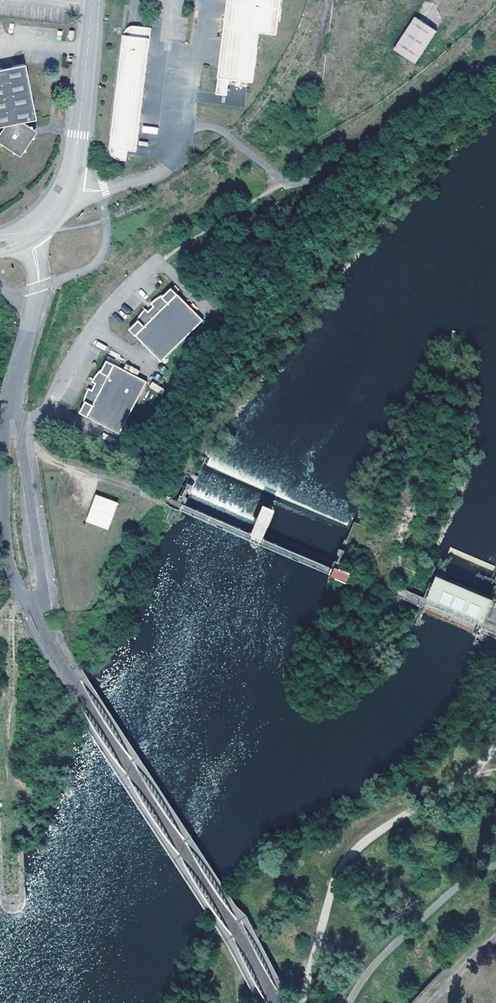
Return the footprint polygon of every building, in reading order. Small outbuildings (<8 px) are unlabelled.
[(281,0),(228,0),(217,94),(227,96),(229,79),(253,82),(260,33),(277,35),(281,0)] [(415,19),(390,51),(410,66),(434,36),(415,19)] [(118,160),(126,161),(128,150),(137,152),(152,28),(136,26),(132,26),(129,27),(126,30),(125,32),(124,34),(110,150),(111,153),(112,155),(115,158),(118,160)] [(78,30),(70,29),(68,44),(77,45),(78,30)] [(0,69),(0,126),(6,125),(0,131),(0,144),(17,159),(38,135),(23,121),(35,119),(24,64),(0,69)] [(135,332),(166,363),(207,321),(176,290),(169,297),(164,299),(155,306),(157,309),(153,312),(150,311),(143,320),(140,326),(135,332)] [(86,416),(126,436),(137,414),(152,384),(113,364),(108,372),(105,374),(103,377),(100,381),(97,384),(100,386),(97,392),(94,391),(91,396),(90,403),(90,408),(86,416)] [(96,513),(86,537),(106,547),(117,522),(96,513)] [(494,601),(427,577),(418,602),(484,626),(494,601)]
